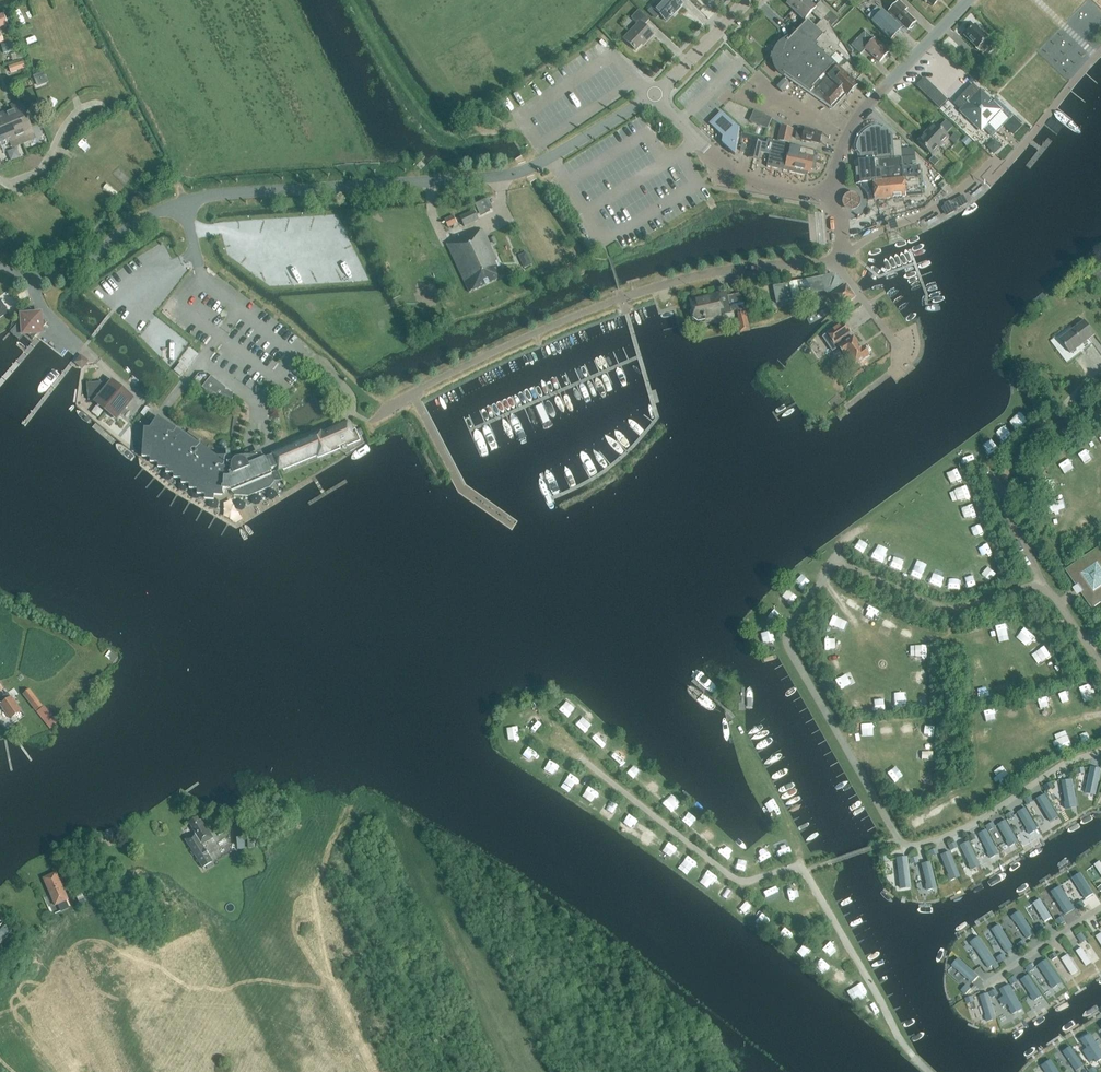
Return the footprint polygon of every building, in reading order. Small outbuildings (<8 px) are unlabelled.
[(656,7),(654,6),(648,12),(655,18),(659,15),(666,22),(682,5),(677,0),(663,0),(656,7)] [(804,20),(811,12),(821,21),(822,22),(831,13),(820,2),(815,7),(808,0),(790,0),(786,4),(804,20)] [(907,14),(904,11),(907,8),(898,0),(888,11),(886,14),(882,10),(871,21),(890,39),(903,25),(908,30),(909,28),(911,28),(913,26),(914,24),(915,22),(907,15),(907,14)] [(638,24),(623,39),(636,50),(645,41),(646,42),(653,35),(644,26),(648,20),(638,10),(631,18),(638,24)] [(8,25),(3,13),(0,14),(0,28),(8,25)] [(793,82),(810,93),(813,89),(812,88),(843,54),(837,47),(840,44),(838,40),(830,27),(838,20),(831,13),(822,22),(821,21),(814,27),(807,20),(787,41),(787,40),(785,40),(784,41),(782,42),(781,43),(779,45),(778,46),(777,47),(776,49),(775,51),(774,52),(774,54),(770,54),(770,58),(773,59),(773,60),(774,62),(774,64),(775,66),(775,67),(776,68),(777,70),(778,72),(779,73),(781,74),(782,75),(783,74),(793,82)] [(964,36),(982,53),(975,60),(983,68),(989,63),(981,55),(986,49),(981,44),(987,38),(978,29),(979,28),(975,24),(964,36)] [(866,49),(872,55),(879,62),(888,52),(874,39),(874,38),(865,30),(851,45),(861,54),(866,49)] [(12,43),(1,45),(3,53),(14,51),(12,43)] [(812,88),(813,89),(822,98),(831,107),(831,106),(833,108),(838,103),(836,101),(844,92),(847,95),(857,84),(854,81),(857,77),(857,73),(857,72),(846,61),(849,59),(843,54),(812,88)] [(10,73),(25,68),(23,62),(8,67),(10,73)] [(971,76),(974,78),(977,81),(977,80),(980,77),(974,72),(971,76)] [(44,74),(36,77),(39,85),(47,82),(44,74)] [(924,78),(916,86),(939,108),(946,100),(924,78)] [(788,85),(783,80),(777,87),(782,92),(788,85)] [(972,85),(961,97),(968,104),(962,110),(961,110),(961,111),(962,111),(980,129),(980,130),(981,129),(983,127),(992,136),(1012,115),(996,100),(995,100),(996,100),(992,104),(980,92),(980,91),(979,92),(972,85)] [(12,109),(0,114),(0,146),(10,142),(11,146),(13,147),(34,138),(32,134),(22,105),(20,101),(10,105),(12,109)] [(39,112),(35,102),(30,104),(33,114),(39,112)] [(722,143),(734,155),(738,130),(722,113),(711,124),(722,137),(722,143)] [(760,126),(767,129),(772,118),(764,115),(760,126)] [(940,127),(947,133),(953,127),(946,120),(940,127)] [(934,124),(926,133),(940,145),(948,137),(934,124)] [(793,129),(780,126),(777,141),(790,144),(793,129)] [(860,161),(854,162),(856,183),(860,183),(872,182),(904,179),(903,167),(902,167),(901,158),(894,158),(892,134),(883,126),(881,128),(880,127),(878,126),(876,126),(874,126),(871,127),(869,128),(867,129),(864,131),(862,133),(861,135),(859,137),(858,140),(857,142),(856,145),(856,147),(856,149),(857,151),(858,152),(859,154),(860,161)] [(762,136),(764,130),(759,127),(756,133),(762,136)] [(811,142),(816,143),(819,143),(819,142),(820,142),(822,135),(821,135),(821,133),(815,132),(813,132),(813,131),(804,129),(804,130),(797,128),(795,138),(802,140),(801,141),(811,143),(811,142)] [(940,145),(926,133),(917,142),(931,155),(940,145)] [(954,145),(959,140),(953,135),(948,140),(954,145)] [(753,136),(748,157),(759,160),(760,153),(763,143),(764,139),(753,136)] [(962,140),(968,145),(972,141),(966,136),(962,140)] [(783,167),(785,167),(787,168),(787,169),(790,170),(791,173),(798,174),(800,172),(804,173),(804,172),(810,173),(813,158),(815,158),(816,151),(791,145),(767,140),(766,144),(763,143),(760,153),(769,155),(767,165),(783,169),(783,167)] [(934,166),(939,161),(933,156),(929,161),(934,166)] [(868,195),(869,198),(869,200),(874,200),(905,197),(922,196),(919,166),(903,167),(904,179),(872,182),(860,183),(861,187),(862,188),(864,189),(865,191),(867,193),(868,195)] [(854,209),(856,207),(858,205),(858,202),(858,199),(857,196),(855,194),(852,193),(849,193),(846,193),(844,195),(842,197),(841,199),(841,202),(842,204),(843,207),(845,209),(848,210),(851,210),(854,209)] [(961,207),(966,204),(962,197),(951,203),(952,203),(951,204),(950,205),(947,207),(946,207),(942,209),(945,214),(946,216),(948,215),(952,213),(955,211),(956,209),(961,206),(961,207)] [(492,208),(488,198),(481,201),(486,212),(492,208)] [(474,210),(459,217),(464,227),(478,220),(474,210)] [(449,218),(452,226),(457,224),(453,216),(449,218)] [(469,293),(504,276),(483,230),(473,235),(472,233),(453,242),(454,242),(447,245),(469,293)] [(521,262),(524,268),(532,265),(529,258),(521,262)] [(840,308),(855,298),(846,285),(842,288),(835,279),(831,277),(820,280),(819,278),(804,281),(804,280),(781,285),(772,286),(776,303),(808,297),(807,294),(822,291),(832,295),(831,295),(840,308)] [(0,293),(0,320),(12,312),(0,292),(0,293)] [(690,302),(693,315),(694,316),(697,318),(702,317),(703,318),(705,318),(708,320),(720,318),(720,315),(731,313),(730,312),(737,310),(741,331),(742,332),(749,330),(749,328),(742,295),(734,296),(734,295),(725,297),(724,293),(695,299),(696,301),(690,302)] [(47,322),(30,308),(9,332),(18,340),(24,332),(32,339),(47,322)] [(834,344),(850,333),(843,322),(827,333),(834,344)] [(1071,354),(1096,335),(1085,322),(1060,341),(1071,354)] [(854,365),(869,355),(863,347),(861,349),(853,336),(838,346),(844,354),(846,353),(854,365)] [(83,356),(77,363),(84,369),(90,362),(83,356)] [(173,371),(180,376),(187,368),(180,362),(173,371)] [(116,417),(132,397),(113,382),(111,385),(107,381),(104,385),(100,382),(87,384),(88,400),(92,400),(95,398),(98,400),(97,402),(116,417)] [(224,403),(224,405),(231,406),(233,395),(225,394),(224,403)] [(1018,432),(1029,423),(1021,413),(1010,423),(1018,432)] [(144,429),(142,453),(147,453),(151,454),(202,488),(202,491),(222,492),(223,490),(229,490),(230,490),(234,495),(248,496),(269,487),(274,482),(282,480),(277,470),(318,454),(319,456),(330,451),(356,440),(349,424),(331,431),(323,435),(323,434),(311,438),(312,439),(262,460),(261,459),(261,456),(262,456),(262,455),(253,455),(253,456),(254,456),(254,457),(223,457),(217,457),(161,420),(157,417),(154,423),(149,429),(144,429)] [(187,433),(199,441),(201,438),(189,430),(187,433)] [(954,492),(958,502),(972,497),(969,487),(954,492)] [(967,518),(978,514),(976,506),(964,509),(967,518)] [(1087,528),(1094,525),(1090,515),(1083,518),(1087,528)] [(1073,578),(1087,599),(1094,600),(1096,604),(1097,604),(1100,601),(1100,558),(1100,559),(1096,558),(1093,553),(1071,567),(1072,568),(1074,572),(1073,578)] [(965,577),(967,588),(978,586),(976,575),(965,577)] [(803,589),(810,585),(806,578),(799,582),(803,589)] [(893,637),(897,619),(885,616),(881,634),(893,637)] [(972,672),(984,671),(983,655),(971,656),(972,672)] [(836,680),(840,690),(852,685),(847,675),(836,680)] [(36,711),(43,706),(29,689),(22,694),(36,711)] [(11,720),(21,712),(8,693),(0,698),(0,704),(11,720)] [(533,714),(523,726),(534,735),(544,723),(533,714)] [(976,732),(977,744),(993,743),(993,731),(976,732)] [(1047,746),(1036,752),(1041,762),(1052,756),(1047,746)] [(936,762),(935,750),(918,751),(919,763),(936,762)] [(995,764),(995,754),(974,754),(974,763),(995,764)] [(1008,764),(1000,771),(1010,782),(1018,776),(1008,764)] [(571,788),(577,779),(568,773),(563,782),(571,788)] [(1093,773),(1077,776),(1080,799),(1096,797),(1093,773)] [(1053,787),(1051,782),(1044,786),(1047,791),(1053,787)] [(581,797),(591,803),(598,794),(588,787),(581,797)] [(1063,812),(1070,809),(1061,787),(1054,790),(1063,812)] [(1028,805),(1033,801),(1030,796),(1024,800),(1028,805)] [(1045,825),(1053,821),(1040,798),(1032,802),(1045,825)] [(612,819),(619,807),(610,801),(602,813),(612,819)] [(1028,808),(1019,812),(1030,835),(1039,831),(1028,808)] [(1009,821),(1015,817),(1012,812),(1006,815),(1009,821)] [(199,822),(197,819),(188,825),(195,836),(186,841),(204,869),(214,863),(203,846),(213,839),(201,821),(199,822)] [(1012,848),(1020,842),(1007,820),(998,825),(1012,848)] [(986,826),(989,831),(996,827),(993,822),(986,826)] [(976,839),(973,834),(966,837),(969,843),(976,839)] [(787,841),(777,844),(781,856),(791,853),(787,841)] [(955,842),(948,846),(950,851),(958,847),(955,842)] [(936,848),(928,851),(931,857),(939,854),(936,848)] [(951,882),(961,878),(951,852),(941,855),(951,882)] [(911,865),(919,863),(917,856),(909,858),(911,865)] [(935,863),(925,864),(926,891),(936,891),(935,863)] [(61,911),(69,908),(66,901),(68,900),(56,872),(43,878),(55,906),(58,904),(61,911)] [(703,881),(710,885),(714,877),(707,874),(703,881)] [(1083,874),(1076,879),(1087,894),(1093,889),(1083,874)] [(1053,892),(1065,916),(1076,911),(1064,887),(1053,892)] [(82,894),(77,896),(81,904),(85,901),(82,894)] [(749,916),(755,906),(744,899),(738,909),(749,916)] [(1042,900),(1034,904),(1045,923),(1053,919),(1042,900)] [(1082,900),(1076,904),(1080,909),(1085,905),(1082,900)] [(1022,911),(1013,916),(1028,940),(1037,935),(1022,911)] [(1062,917),(1056,920),(1059,925),(1065,922),(1062,917)] [(5,921),(0,928),(0,946),(15,929),(5,921)] [(1043,923),(1035,928),(1038,932),(1045,927),(1043,923)] [(1007,953),(1016,948),(1002,925),(993,930),(1007,953)] [(1082,933),(1077,936),(1081,943),(1087,940),(1082,933)] [(971,955),(979,951),(989,971),(999,967),(983,936),(966,945),(971,955)] [(1017,944),(1020,949),(1027,945),(1024,940),(1017,944)] [(803,945),(798,955),(805,959),(810,949),(803,945)] [(1083,948),(1077,952),(1088,967),(1093,963),(1083,948)] [(996,958),(999,963),(1006,958),(1003,953),(996,958)] [(1060,958),(1074,976),(1081,971),(1067,953),(1060,958)] [(974,985),(981,977),(960,958),(953,966),(974,985)] [(824,959),(816,966),(824,974),(831,967),(824,959)] [(1049,960),(1037,967),(1053,991),(1064,984),(1049,960)] [(1031,964),(1025,968),(1029,973),(1035,969),(1031,964)] [(1036,1003),(1045,997),(1030,975),(1021,981),(1036,1003)] [(1008,980),(1012,985),(1018,981),(1014,976),(1008,980)] [(862,984),(851,991),(857,1000),(868,993),(862,984)] [(961,990),(966,995),(971,989),(966,984),(961,990)] [(1013,985),(999,991),(1006,1006),(1009,1005),(1014,1015),(1024,1011),(1013,985)] [(989,992),(992,998),(999,995),(996,989),(989,992)] [(965,998),(967,1004),(975,1002),(973,996),(965,998)] [(1093,1067),(1100,1062),(1100,1048),(1093,1034),(1079,1043),(1093,1067)] [(1086,1067),(1072,1047),(1064,1053),(1077,1071),(1078,1071),(1086,1067)] [(1046,1071),(1060,1071),(1052,1061),(1042,1068),(1046,1071)]
